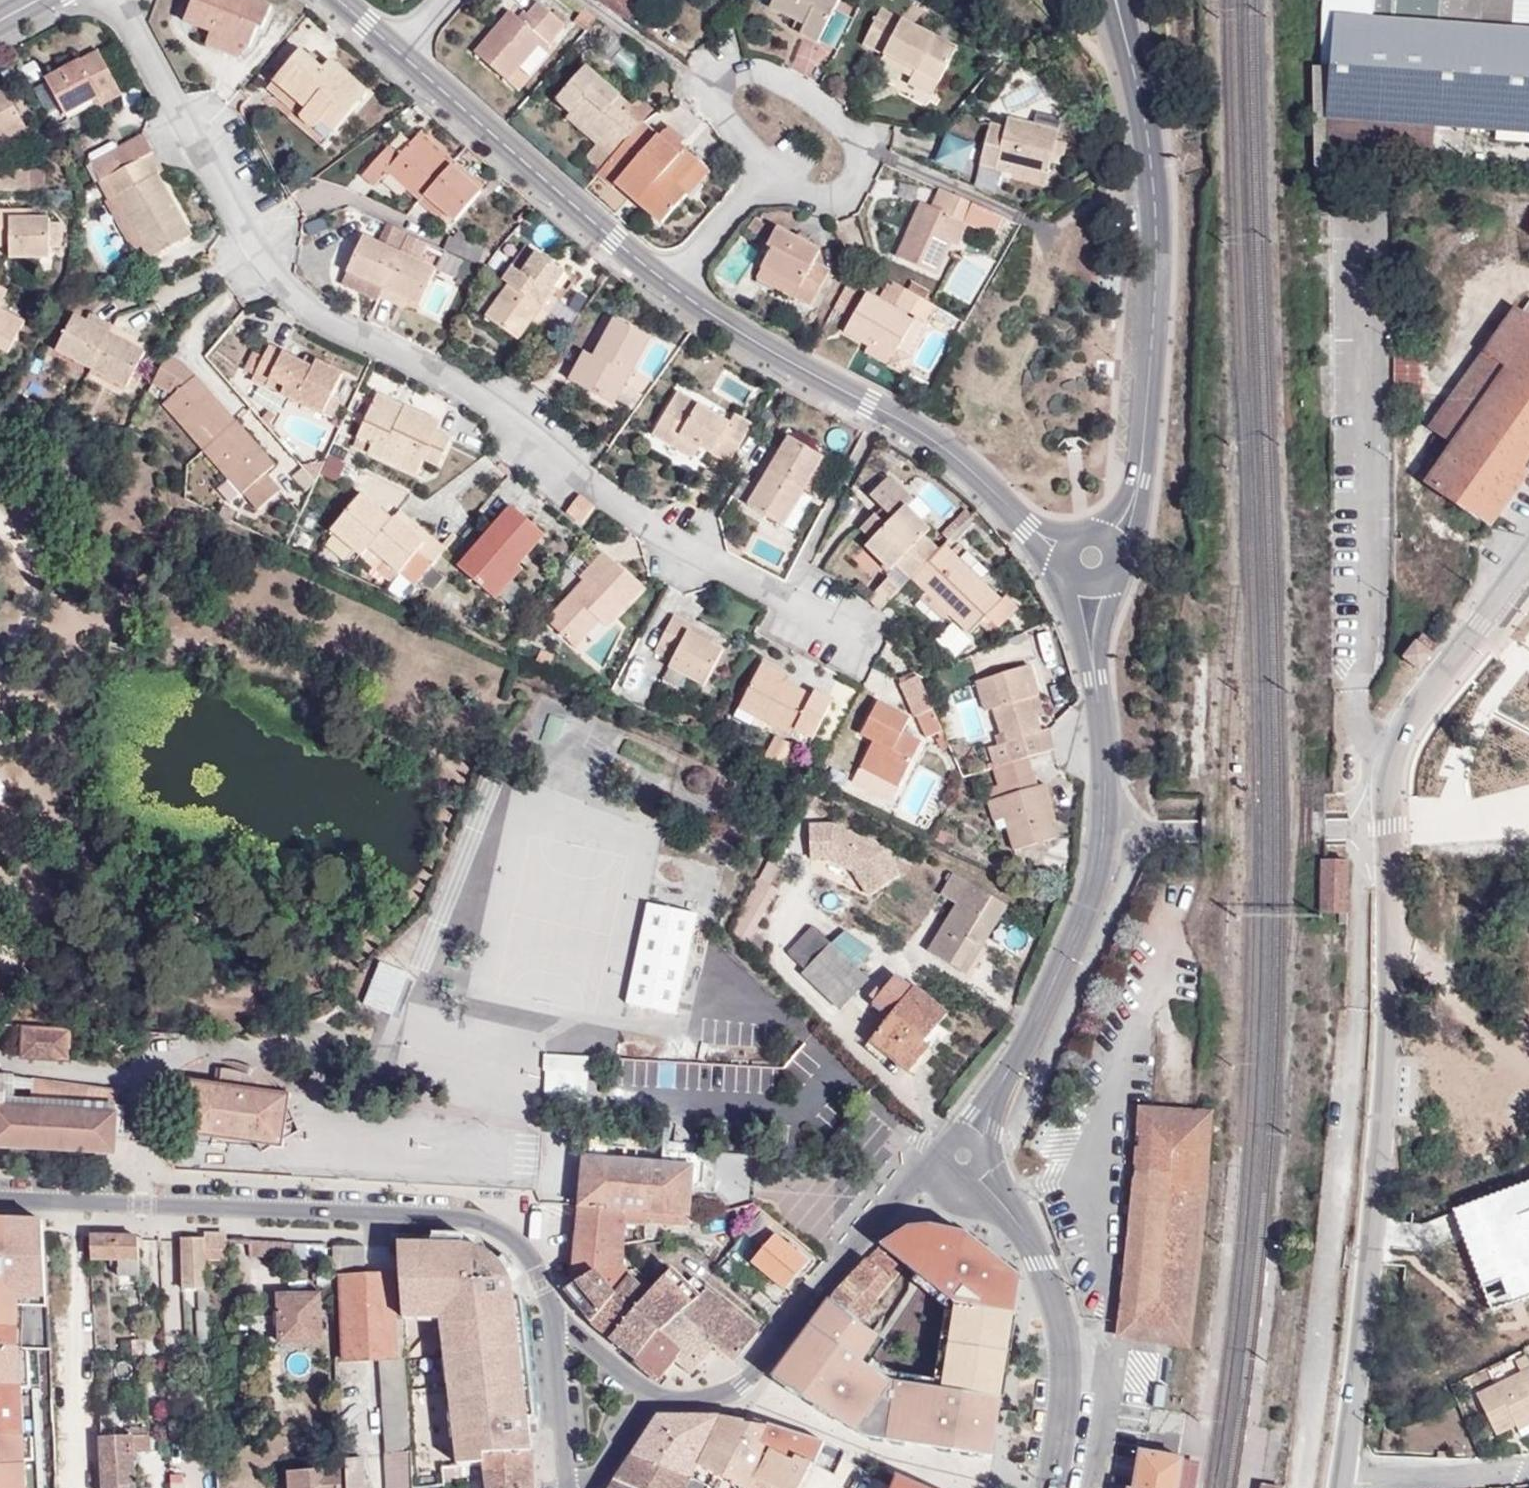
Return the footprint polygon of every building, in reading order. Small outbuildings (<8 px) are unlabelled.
[(250,49),(258,28),(263,30),(272,7),(254,0),(193,0),(184,22),(211,33),(250,49)] [(631,23),(642,8),(631,0),(598,0),(631,23)] [(795,21),(806,26),(802,33),(819,43),(840,0),(774,0),(770,8),(795,21)] [(1322,67),(1332,67),(1326,145),(1433,154),(1435,127),(1528,134),(1528,0),(1513,0),(1511,29),(1482,28),(1484,0),(1325,0),(1322,67)] [(1513,0),(1484,0),(1482,28),(1511,29),(1513,0)] [(538,2),(522,22),(511,12),(475,52),(508,82),(522,67),(526,71),(566,26),(538,2)] [(903,21),(880,10),(863,45),(883,55),(881,62),(912,76),(909,85),(933,97),(957,48),(933,37),(931,38),(918,31),(907,54),(890,46),(903,21)] [(827,35),(840,41),(851,16),(839,11),(827,35)] [(806,26),(795,21),(792,29),(802,33),(806,26)] [(241,59),(250,49),(211,33),(207,44),(241,59)] [(65,116),(94,102),(118,88),(99,50),(46,80),(65,116)] [(321,122),(334,135),(369,94),(331,60),(323,69),(301,50),(273,82),(306,110),(300,116),(301,119),(308,127),(312,129),(315,129),(321,122)] [(641,126),(643,124),(628,112),(632,106),(586,67),(556,101),(571,114),(601,140),(598,144),(586,156),(601,171),(641,126)] [(1322,67),(1313,67),(1315,176),(1328,175),(1326,145),(1332,67),(1322,67)] [(323,147),(334,135),(321,122),(315,129),(312,129),(308,127),(301,119),(300,116),(306,110),(273,82),(267,89),(294,112),(288,119),(323,147)] [(25,127),(4,88),(0,90),(0,141),(25,127)] [(118,88),(94,102),(96,108),(122,94),(118,88)] [(643,124),(648,118),(654,111),(640,98),(632,106),(628,112),(643,124)] [(1034,124),(1059,130),(1061,118),(1037,113),(1034,124)] [(567,118),(598,144),(601,140),(571,114),(567,118)] [(1057,140),(1059,130),(1034,124),(1008,118),(1006,128),(990,123),(979,167),(995,170),(997,162),(1048,175),(1051,162),(1057,140)] [(660,138),(643,124),(641,126),(601,171),(597,175),(614,189),(617,185),(662,225),(710,170),(681,146),(664,133),(660,138)] [(25,127),(0,141),(0,145),(2,150),(29,135),(25,127)] [(664,133),(681,146),(685,141),(669,127),(664,133)] [(417,136),(481,192),(486,187),(421,131),(417,136)] [(971,172),(980,143),(949,133),(940,162),(971,172)] [(100,182),(154,153),(144,134),(91,164),(100,182)] [(455,222),(481,192),(417,136),(399,157),(388,147),(363,176),(375,187),(387,172),(441,220),(447,214),(455,222)] [(1068,144),(1057,140),(1051,162),(1062,166),(1068,144)] [(158,174),(164,171),(154,153),(100,182),(111,200),(116,197),(143,247),(149,259),(192,236),(158,174)] [(997,162),(995,170),(1046,183),(1048,175),(997,162)] [(46,191),(46,170),(0,169),(0,192),(46,191)] [(941,212),(950,193),(942,189),(934,208),(941,212)] [(994,237),(1004,218),(950,193),(941,212),(934,208),(921,202),(896,257),(938,275),(951,244),(962,221),(969,225),(994,237)] [(134,252),(143,247),(116,197),(111,200),(107,202),(134,252)] [(9,258),(51,259),(51,220),(38,220),(38,211),(0,211),(0,246),(9,246),(9,258)] [(959,247),(969,225),(962,221),(951,244),(959,247)] [(772,250),(762,268),(799,287),(794,297),(812,306),(830,272),(815,264),(821,253),(777,229),(767,246),(772,250)] [(436,271),(363,237),(341,284),(378,302),(380,297),(399,305),(403,298),(409,300),(421,305),(436,271)] [(522,275),(536,253),(527,245),(511,266),(512,268),(522,275)] [(566,273),(536,253),(522,275),(512,268),(502,281),(509,286),(487,318),(525,346),(559,300),(550,294),(566,273)] [(799,287),(762,268),(756,277),(794,297),(799,287)] [(474,308),(487,318),(509,286),(502,281),(496,276),(474,308)] [(905,290),(891,281),(881,297),(895,305),(905,290)] [(916,317),(924,322),(934,306),(905,290),(895,305),(916,317)] [(914,320),(867,293),(845,331),(869,346),(892,359),(889,366),(902,374),(911,359),(908,357),(897,351),(914,320)] [(406,309),(409,300),(403,298),(399,305),(406,309)] [(0,349),(9,353),(25,322),(0,309),(0,349)] [(1457,445),(1430,484),(1490,528),(1528,473),(1528,319),(1519,311),(1435,429),(1457,445)] [(146,352),(135,347),(129,344),(132,336),(96,318),(92,325),(86,321),(75,315),(56,351),(128,387),(146,352)] [(89,315),(86,321),(92,325),(96,318),(89,315)] [(927,324),(924,322),(916,317),(914,320),(897,351),(908,357),(927,324)] [(614,319),(593,357),(584,351),(569,380),(615,405),(650,338),(614,319)] [(129,344),(135,347),(138,340),(132,336),(129,344)] [(252,380),(324,415),(344,373),(316,360),(314,367),(270,346),(263,358),(254,352),(244,371),(254,376),(252,380)] [(889,366),(892,359),(869,346),(865,352),(889,366)] [(1396,348),(1396,399),(1419,399),(1420,349),(1396,348)] [(167,354),(153,383),(170,392),(184,365),(167,354)] [(184,365),(170,392),(173,395),(196,376),(184,365)] [(196,376),(173,395),(164,403),(258,510),(280,491),(266,474),(275,467),(196,376)] [(729,464),(752,424),(735,413),(729,423),(678,392),(652,435),(693,458),(700,447),(729,464)] [(451,438),(437,432),(391,412),(396,403),(377,393),(357,438),(372,445),(369,452),(417,475),(425,459),(439,467),(451,438)] [(391,412),(437,432),(441,423),(396,403),(391,412)] [(789,437),(783,449),(780,455),(772,450),(752,483),(741,501),(783,526),(823,458),(789,437)] [(780,455),(783,449),(775,444),(772,450),(780,455)] [(732,495),(741,501),(752,483),(743,476),(732,495)] [(913,577),(939,550),(925,536),(931,531),(906,508),(914,500),(889,476),(870,496),(894,519),(887,525),(875,514),(861,529),(872,539),(866,546),(891,570),(897,565),(911,579),(913,577)] [(405,566),(421,580),(446,550),(400,510),(391,519),(361,494),(331,530),(362,557),(370,548),(400,573),(405,566)] [(595,507),(580,495),(566,512),(582,525),(595,507)] [(458,567),(491,596),(520,565),(546,535),(511,506),(458,567)] [(1001,600),(944,546),(939,550),(913,577),(911,579),(926,592),(950,615),(969,634),(987,615),(1000,627),(1018,608),(1005,596),(1001,600)] [(392,582),(400,573),(370,548),(362,557),(392,582)] [(584,582),(547,621),(576,648),(601,623),(607,628),(642,590),(603,553),(579,577),(584,582)] [(520,565),(491,596),(495,600),(524,568),(520,565)] [(400,573),(415,586),(421,580),(405,566),(400,573)] [(888,578),(868,597),(881,610),(900,590),(888,578)] [(943,622),(950,615),(926,592),(920,599),(943,622)] [(673,661),(669,666),(705,686),(724,650),(712,644),(711,644),(702,639),(706,633),(674,616),(655,651),(673,661)] [(715,637),(706,633),(702,639),(711,644),(715,637)] [(1420,637),(1402,660),(1417,672),(1435,648),(1420,637)] [(758,668),(784,681),(788,675),(762,661),(758,668)] [(1029,756),(1055,749),(1050,729),(1042,732),(1036,716),(1030,698),(1040,695),(1030,665),(977,682),(985,711),(994,709),(1004,744),(990,747),(996,766),(1029,756)] [(705,686),(669,666),(664,677),(700,696),(705,686)] [(812,696),(784,681),(758,668),(739,708),(793,735),(796,729),(813,739),(834,699),(815,690),(812,696)] [(943,731),(919,676),(900,684),(914,716),(916,715),(926,737),(943,731)] [(1030,698),(1036,716),(1045,713),(1040,695),(1030,698)] [(910,718),(878,701),(861,735),(873,741),(855,775),(894,795),(922,742),(903,732),(910,718)] [(1038,786),(1029,756),(996,766),(995,767),(993,767),(998,784),(1003,796),(993,799),(988,800),(994,821),(1005,818),(1014,851),(1054,839),(1049,820),(1038,786)] [(1045,783),(1038,786),(1049,820),(1055,818),(1045,783)] [(1003,796),(998,784),(990,787),(993,799),(1003,796)] [(811,858),(829,858),(854,870),(870,896),(901,875),(884,850),(834,825),(810,825),(811,858)] [(1322,858),(1322,913),(1352,912),(1351,858),(1322,858)] [(941,895),(957,904),(929,951),(966,974),(1008,907),(954,874),(941,895)] [(698,915),(647,904),(625,1006),(675,1017),(698,915)] [(739,921),(733,932),(742,942),(751,927),(739,921)] [(806,969),(829,944),(811,926),(787,951),(806,969)] [(831,943),(829,944),(806,969),(802,972),(841,1010),(870,980),(831,943)] [(384,960),(367,1001),(400,1016),(418,974),(384,960)] [(871,1042),(909,1073),(929,1048),(924,1043),(948,1014),(916,987),(913,990),(896,975),(874,1003),(891,1017),(871,1042)] [(70,1060),(72,1029),(25,1027),(23,1057),(70,1060)] [(929,1048),(909,1073),(914,1078),(935,1053),(929,1048)] [(570,1090),(592,1090),(592,1053),(548,1054),(548,1085),(570,1085),(570,1090)] [(188,1079),(186,1097),(251,1105),(287,1110),(289,1097),(291,1093),(283,1092),(277,1085),(268,1077),(258,1071),(246,1065),(237,1062),(223,1060),(219,1083),(188,1079)] [(0,1076),(0,1106),(117,1114),(115,1140),(129,1141),(130,1127),(123,1127),(125,1106),(117,1106),(118,1090),(32,1078),(31,1101),(14,1099),(15,1077),(0,1076)] [(251,1105),(186,1097),(181,1134),(257,1144),(262,1153),(273,1146),(280,1147),(284,1134),(287,1110),(251,1105)] [(115,1154),(115,1140),(117,1114),(0,1106),(0,1147),(115,1154)] [(1214,1165),(1218,1117),(1190,1115),(1145,1111),(1125,1335),(1160,1338),(1178,1340),(1198,1342),(1214,1165)] [(707,1168),(717,1169),(718,1155),(705,1154),(705,1144),(692,1144),(693,1151),(680,1149),(680,1144),(675,1145),(677,1123),(670,1120),(666,1119),(663,1154),(701,1157),(707,1168)] [(591,1136),(590,1148),(637,1152),(638,1140),(591,1136)] [(637,1152),(590,1148),(589,1158),(637,1162),(637,1152)] [(715,1193),(717,1169),(707,1168),(701,1157),(663,1154),(662,1164),(692,1166),(690,1191),(715,1193)] [(584,1157),(580,1205),(646,1211),(689,1215),(690,1191),(692,1166),(662,1164),(637,1162),(589,1158),(584,1157)] [(1453,1209),(1491,1312),(1528,1297),(1528,1181),(1453,1209)] [(580,1205),(572,1285),(597,1270),(630,1265),(622,1253),(623,1243),(635,1241),(643,1239),(645,1229),(646,1211),(580,1205)] [(776,1235),(783,1228),(762,1210),(745,1231),(765,1248),(753,1262),(784,1288),(807,1262),(776,1235)] [(865,1441),(992,1461),(1010,1315),(1022,1276),(967,1231),(937,1225),(911,1227),(889,1237),(880,1246),(917,1277),(937,1294),(950,1304),(953,1307),(942,1384),(934,1383),(894,1376),(872,1361),(865,1357),(877,1338),(878,1338),(857,1324),(901,1269),(878,1249),(831,1300),(773,1379),(865,1441)] [(53,1230),(0,1226),(0,1333),(33,1330),(33,1306),(57,1305),(53,1230)] [(140,1282),(139,1237),(91,1236),(92,1258),(118,1258),(119,1276),(134,1275),(134,1282),(140,1282)] [(227,1262),(227,1240),(204,1238),(182,1238),(183,1290),(207,1288),(206,1261),(227,1262)] [(261,1241),(249,1241),(249,1256),(290,1256),(290,1252),(262,1251),(261,1241)] [(290,1242),(261,1241),(262,1251),(290,1252),(290,1242)] [(290,1256),(308,1257),(307,1243),(290,1242),(290,1252),(290,1256)] [(399,1243),(402,1303),(405,1356),(411,1450),(413,1487),(443,1484),(443,1477),(442,1466),(468,1464),(485,1463),(484,1455),(533,1452),(511,1281),(509,1272),(506,1266),(500,1260),(495,1255),(488,1251),(482,1248),(476,1246),(469,1244),(441,1242),(430,1242),(399,1243)] [(326,1256),(326,1248),(325,1244),(307,1243),(308,1257),(326,1256)] [(642,1262),(635,1269),(644,1278),(651,1271),(642,1262)] [(565,1289),(592,1322),(616,1294),(633,1271),(630,1265),(597,1270),(572,1285),(565,1289)] [(592,1322),(636,1358),(658,1330),(636,1310),(654,1288),(644,1278),(635,1269),(635,1268),(633,1271),(616,1294),(592,1322)] [(681,1313),(700,1298),(671,1269),(654,1288),(636,1310),(658,1330),(661,1333),(681,1313)] [(333,1278),(333,1271),(319,1270),(319,1286),(333,1286),(333,1278)] [(736,1283),(749,1296),(758,1287),(745,1274),(736,1283)] [(405,1356),(402,1303),(394,1303),(393,1275),(340,1277),(340,1278),(341,1294),(343,1361),(396,1359),(396,1357),(405,1356)] [(945,1311),(934,1383),(942,1384),(953,1307),(950,1304),(937,1294),(917,1277),(912,1283),(945,1311)] [(735,1362),(758,1332),(707,1290),(700,1298),(681,1313),(702,1332),(700,1333),(715,1345),(735,1362)] [(280,1343),(321,1342),(319,1295),(279,1296),(280,1343)] [(198,1350),(211,1350),(208,1309),(195,1310),(198,1350)] [(689,1374),(715,1345),(700,1333),(702,1332),(681,1313),(661,1333),(683,1352),(675,1361),(676,1363),(689,1374)] [(37,1389),(33,1330),(0,1333),(0,1390),(37,1389)] [(662,1379),(676,1363),(675,1361),(683,1352),(661,1333),(658,1330),(636,1358),(662,1379)] [(884,1343),(877,1338),(865,1357),(872,1361),(884,1343)] [(1523,1349),(1512,1354),(1520,1373),(1528,1369),(1528,1362),(1523,1349)] [(1520,1373),(1477,1394),(1496,1434),(1516,1424),(1519,1429),(1528,1424),(1528,1369),(1520,1373)] [(1167,1387),(1155,1385),(1154,1397),(1153,1403),(1164,1405),(1167,1387)] [(42,1442),(37,1389),(0,1390),(0,1442),(42,1442)] [(139,1422),(149,1422),(148,1404),(138,1404),(139,1422)] [(690,1478),(697,1463),(720,1417),(658,1417),(633,1454),(690,1478)] [(697,1463),(743,1487),(799,1487),(812,1464),(796,1456),(793,1461),(758,1443),(766,1426),(744,1424),(744,1421),(720,1417),(697,1463)] [(793,1461),(796,1456),(812,1464),(825,1441),(768,1423),(766,1426),(758,1443),(793,1461)] [(1519,1429),(1522,1437),(1528,1433),(1528,1424),(1519,1429)] [(133,1435),(102,1437),(104,1487),(136,1487),(133,1435)] [(44,1475),(42,1442),(0,1442),(0,1476),(44,1475)] [(346,1487),(413,1487),(411,1450),(345,1458),(346,1487)] [(534,1470),(533,1451),(533,1452),(484,1455),(485,1463),(487,1475),(488,1487),(534,1487),(534,1470)] [(1145,1452),(1140,1451),(1134,1487),(1177,1487),(1182,1459),(1175,1458),(1145,1452)] [(690,1478),(633,1454),(616,1481),(634,1487),(708,1487),(709,1487),(690,1478)] [(1199,1461),(1182,1459),(1177,1487),(1195,1487),(1199,1461)] [(217,1460),(201,1461),(202,1478),(198,1478),(199,1487),(219,1487),(217,1460)] [(487,1475),(485,1463),(468,1464),(467,1475),(487,1475)] [(443,1477),(467,1475),(468,1464),(442,1466),(443,1477)] [(341,1468),(289,1473),(290,1487),(341,1487),(341,1468)] [(170,1474),(171,1487),(184,1487),(182,1474),(170,1474)] [(0,1476),(0,1487),(44,1487),(44,1475),(0,1476)] [(895,1476),(891,1487),(921,1487),(895,1476)]
